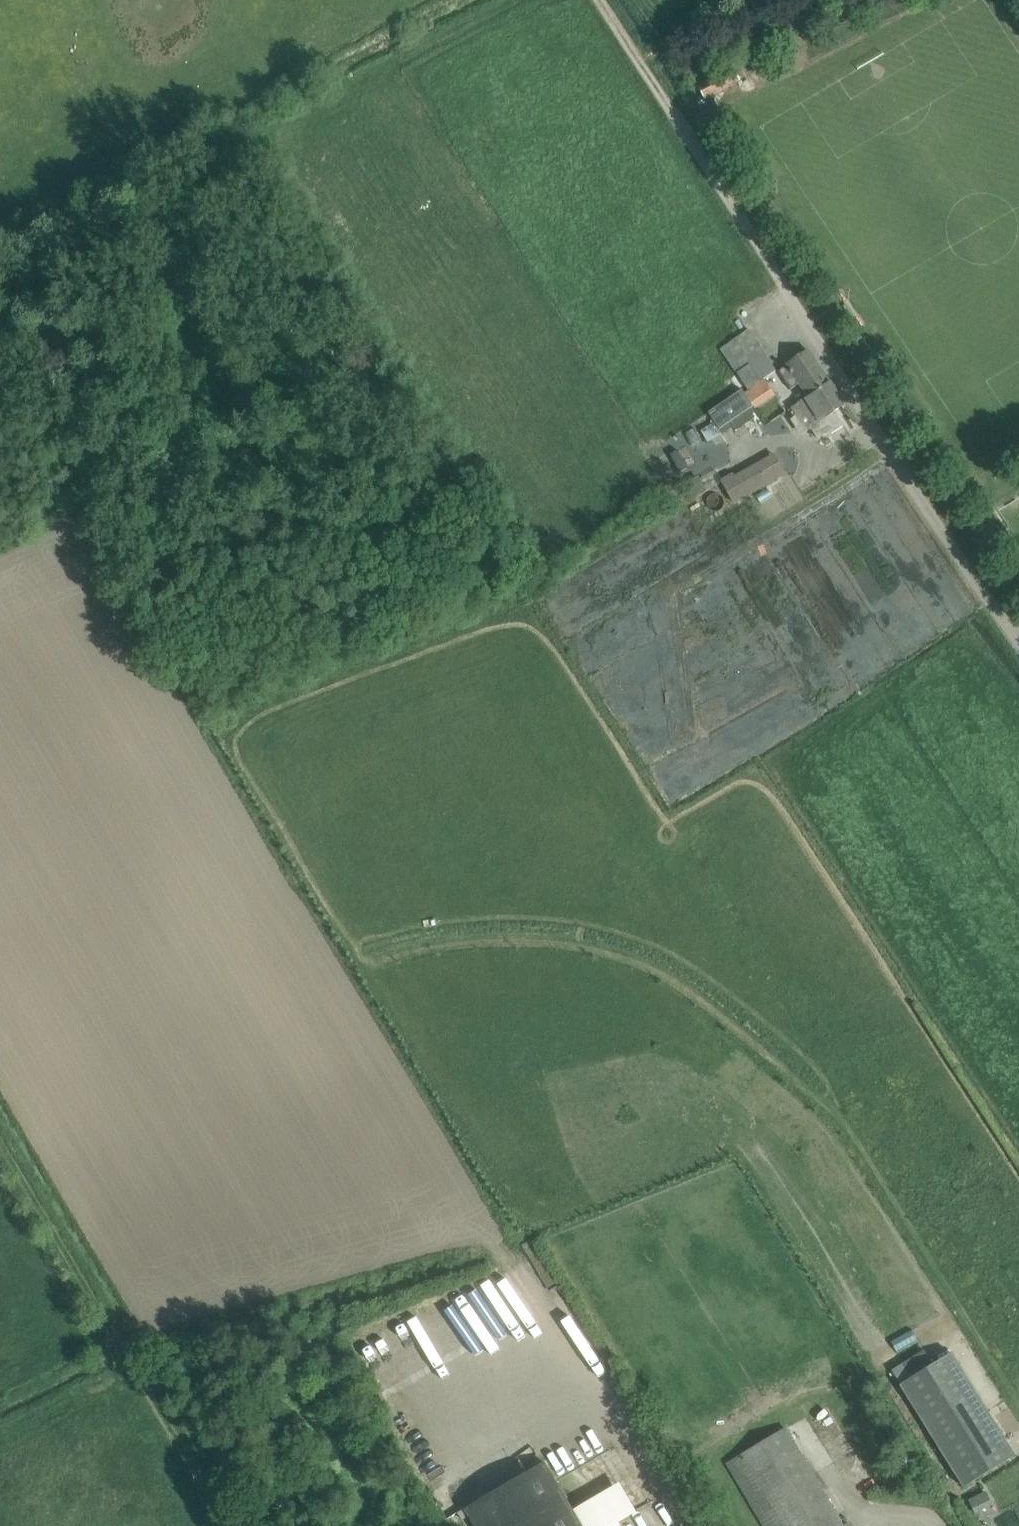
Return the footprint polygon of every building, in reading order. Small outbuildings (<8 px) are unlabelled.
[(698,86),(704,99),(740,79),(733,67),(698,86)] [(749,329),(719,350),(747,390),(776,370),(749,329)] [(808,395),(790,407),(796,415),(790,419),(801,434),(812,428),(818,438),(830,430),(831,433),(844,425),(834,411),(843,405),(844,404),(828,380),(809,350),(778,370),(789,387),(798,381),(807,393),(808,395)] [(745,393),(755,409),(775,395),(764,379),(745,393)] [(752,413),(756,410),(745,393),(742,389),(708,412),(722,433),(733,426),(736,431),(755,417),(752,413)] [(720,479),(734,503),(768,484),(758,468),(737,480),(733,472),(720,479)] [(699,476),(685,483),(693,499),(707,491),(699,476)] [(450,1294),(439,1300),(467,1359),(478,1353),(450,1294)] [(378,1336),(363,1341),(374,1373),(389,1368),(378,1336)] [(900,1384),(964,1487),(1015,1455),(951,1353),(900,1384)] [(727,1467),(763,1525),(851,1525),(848,1522),(843,1525),(786,1431),(727,1467)] [(544,1462),(465,1508),(475,1525),(582,1525),(544,1462)]
